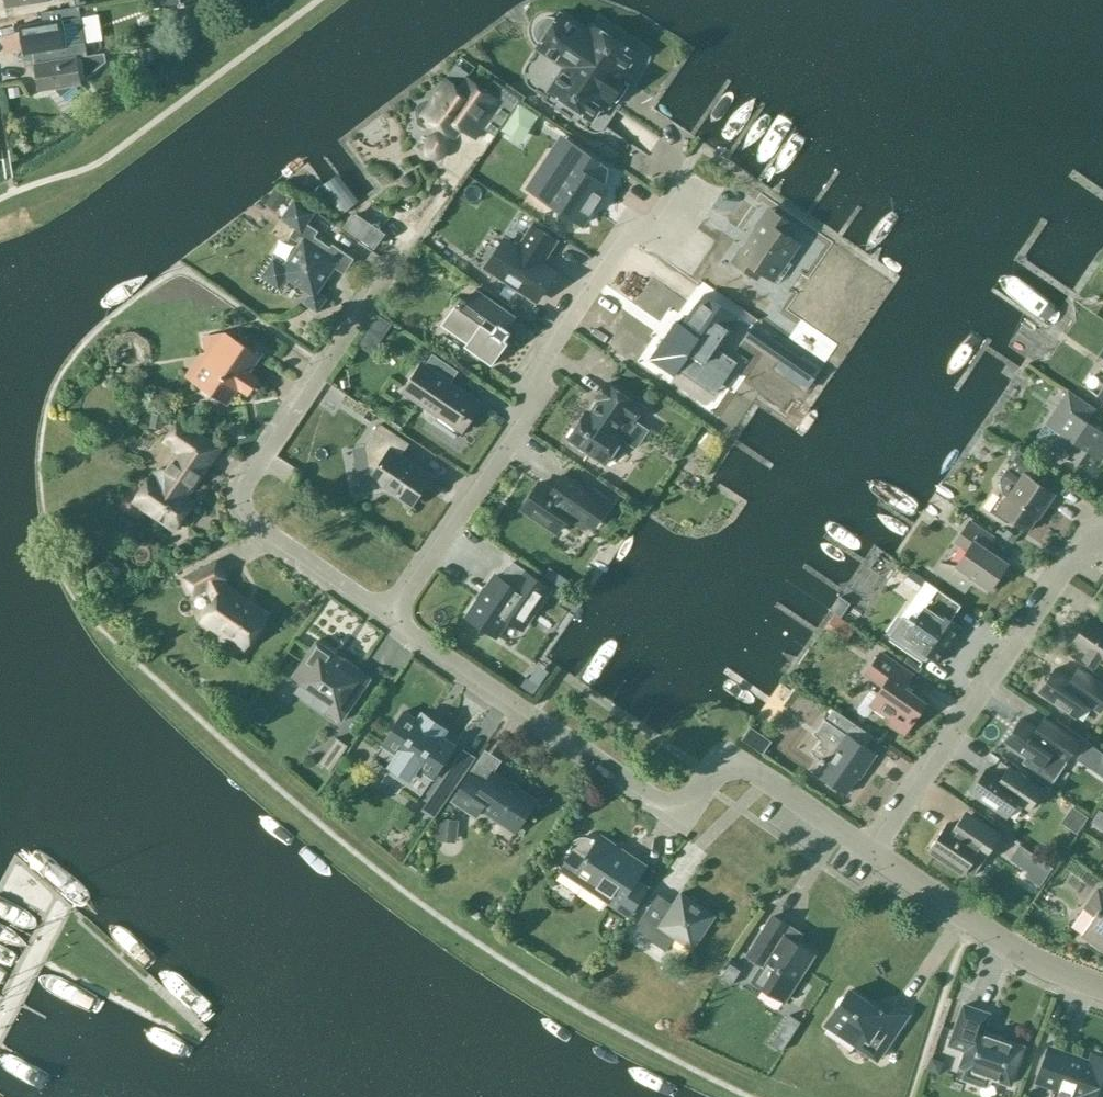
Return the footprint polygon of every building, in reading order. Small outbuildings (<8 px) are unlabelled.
[(542,17),(537,22),(534,28),(535,34),(537,38),(541,42),(537,47),(564,66),(548,90),(552,93),(580,112),(592,119),(604,101),(608,104),(628,74),(624,71),(636,53),(592,24),(587,31),(560,13),(556,18),(552,16),(547,16),(542,17)] [(78,57),(84,55),(82,43),(85,43),(80,16),(18,27),(22,52),(48,48),(50,62),(78,57)] [(103,52),(84,55),(78,57),(50,62),(48,48),(22,52),(22,53),(24,66),(33,65),(37,90),(55,87),(61,95),(75,83),(82,82),(82,79),(105,61),(103,52)] [(522,98),(493,77),(486,88),(504,101),(484,129),(494,136),(522,98)] [(473,136),(499,100),(469,79),(462,89),(449,80),(434,101),(427,101),(420,103),(416,108),(418,123),(424,127),(431,127),(438,125),(452,135),(459,126),(473,136)] [(519,104),(502,131),(521,143),(538,116),(519,104)] [(606,166),(576,146),(561,136),(527,187),(550,202),(582,224),(596,203),(593,201),(604,184),(597,180),(606,166)] [(287,195),(275,187),(265,202),(277,210),(287,195)] [(273,259),(262,276),(279,287),(285,278),(308,294),(302,303),(317,313),(327,298),(318,292),(335,267),(344,273),(354,259),(339,249),(337,252),(314,236),(318,231),(307,224),(315,212),(294,197),(280,218),(294,228),(289,236),(299,242),(283,266),(273,259)] [(789,262),(801,245),(785,234),(792,224),(770,209),(733,262),(756,277),(760,270),(782,285),(795,266),(789,262)] [(533,299),(553,269),(542,262),(556,240),(533,224),(518,247),(508,240),(488,270),(533,299)] [(516,316),(476,288),(467,302),(460,297),(455,305),(458,307),(447,324),(469,339),(467,343),(483,354),(481,357),(491,365),(508,341),(503,338),(508,330),(507,330),(516,316)] [(717,377),(717,373),(715,369),(712,366),(706,362),(737,317),(704,293),(677,332),(671,327),(649,359),(673,375),(678,368),(700,384),(704,385),(708,386),(712,384),(715,381),(717,377)] [(801,358),(754,325),(746,336),(755,342),(762,333),(775,342),(768,351),(794,369),(801,358)] [(204,338),(207,351),(200,353),(185,374),(201,385),(227,402),(258,356),(225,334),(204,338)] [(432,353),(425,364),(421,361),(400,392),(437,417),(434,422),(454,436),(464,422),(465,423),(468,420),(466,419),(467,418),(471,417),(470,412),(475,411),(474,407),(477,402),(459,390),(458,385),(451,381),(458,371),(432,353)] [(650,429),(635,419),(643,407),(606,383),(596,397),(600,399),(590,413),(587,411),(568,438),(605,463),(621,439),(637,448),(650,429)] [(1036,437),(1051,447),(1077,464),(1086,451),(1100,460),(1102,456),(1102,433),(1087,421),(1095,409),(1068,391),(1036,437)] [(186,496),(220,447),(179,419),(164,440),(179,451),(165,470),(152,472),(133,501),(174,530),(194,501),(186,496)] [(409,503),(428,475),(400,456),(409,443),(379,423),(365,444),(384,456),(379,463),(369,465),(374,493),(390,490),(409,503)] [(1002,494),(990,511),(1008,522),(1010,518),(1027,530),(1036,517),(1038,518),(1054,494),(1033,480),(1041,468),(1017,452),(999,478),(1002,494)] [(612,500),(566,469),(551,492),(538,483),(522,507),(558,531),(568,515),(587,528),(590,524),(598,530),(604,521),(600,518),(612,500)] [(968,549),(957,565),(941,562),(936,570),(964,590),(971,580),(986,590),(989,587),(990,588),(1007,564),(985,549),(993,537),(970,521),(956,541),(968,549)] [(244,648),(265,617),(223,588),(220,580),(225,578),(216,561),(185,577),(193,594),(207,587),(214,601),(202,619),(244,648)] [(550,588),(524,571),(513,587),(495,575),(467,616),(496,636),(508,618),(523,628),(550,588)] [(937,588),(911,571),(903,581),(919,591),(902,616),(913,623),(903,637),(910,641),(907,645),(925,657),(927,653),(939,662),(963,628),(951,620),(961,605),(937,588)] [(1089,618),(1072,642),(1088,653),(1084,658),(1094,665),(1098,660),(1102,663),(1102,628),(1089,618)] [(341,721),(371,678),(316,640),(291,676),(331,703),(326,711),(341,721)] [(869,690),(858,706),(859,712),(864,715),(869,714),(874,707),(892,719),(889,723),(904,733),(925,702),(903,687),(912,674),(881,652),(866,673),(884,685),(879,692),(874,689),(869,690)] [(1055,668),(1039,692),(1076,717),(1086,702),(1099,712),(1102,706),(1102,684),(1092,676),(1084,687),(1055,668)] [(872,735),(841,714),(833,708),(825,720),(823,719),(812,735),(818,739),(809,752),(819,759),(810,772),(820,778),(822,775),(847,793),(858,777),(859,778),(864,771),(876,754),(865,746),(872,735)] [(384,776),(418,799),(455,745),(440,735),(444,730),(422,715),(419,721),(404,711),(382,744),(398,755),(384,776)] [(1005,741),(1027,757),(1023,762),(1052,781),(1079,741),(1058,726),(1050,737),(1021,717),(1005,741)] [(741,740),(754,749),(764,735),(750,726),(741,740)] [(336,737),(319,763),(330,770),(347,745),(336,737)] [(1042,789),(1017,771),(1001,760),(993,771),(987,767),(971,791),(1007,816),(1017,801),(1029,809),(1042,789)] [(436,815),(467,771),(454,762),(424,805),(436,815)] [(514,832),(536,800),(493,771),(486,781),(472,771),(452,800),(475,816),(480,809),(514,832)] [(974,874),(985,857),(1000,835),(971,815),(958,833),(945,824),(929,848),(965,873),(967,870),(974,874)] [(459,820),(439,818),(437,841),(457,843),(459,820)] [(586,837),(584,836),(581,836),(579,837),(578,837),(576,838),(575,839),(574,840),(573,841),(567,850),(571,853),(561,869),(628,915),(647,887),(635,879),(645,865),(624,851),(620,856),(593,838),(592,840),(590,838),(588,837),(586,837)] [(1051,868),(1019,845),(1010,858),(1027,871),(1032,865),(1046,875),(1051,868)] [(1098,890),(1085,909),(1095,916),(1082,935),(1102,949),(1102,894),(1098,890)] [(692,949),(714,915),(681,892),(673,904),(657,894),(634,929),(666,951),(675,937),(692,949)] [(754,979),(785,999),(814,954),(783,935),(789,926),(772,916),(748,955),(763,965),(754,979)] [(877,1059),(908,1013),(894,1004),(886,1014),(850,989),(826,1024),(877,1059)] [(968,1069),(966,1076),(967,1079),(982,1084),(986,1083),(988,1076),(1010,1084),(1023,1047),(982,1032),(989,1014),(964,1005),(950,1044),(966,1050),(961,1066),(968,1069)] [(1097,1056),(1094,1066),(1049,1050),(1038,1079),(1081,1095),(1080,1096),(1102,1096),(1102,1058),(1097,1056)]
